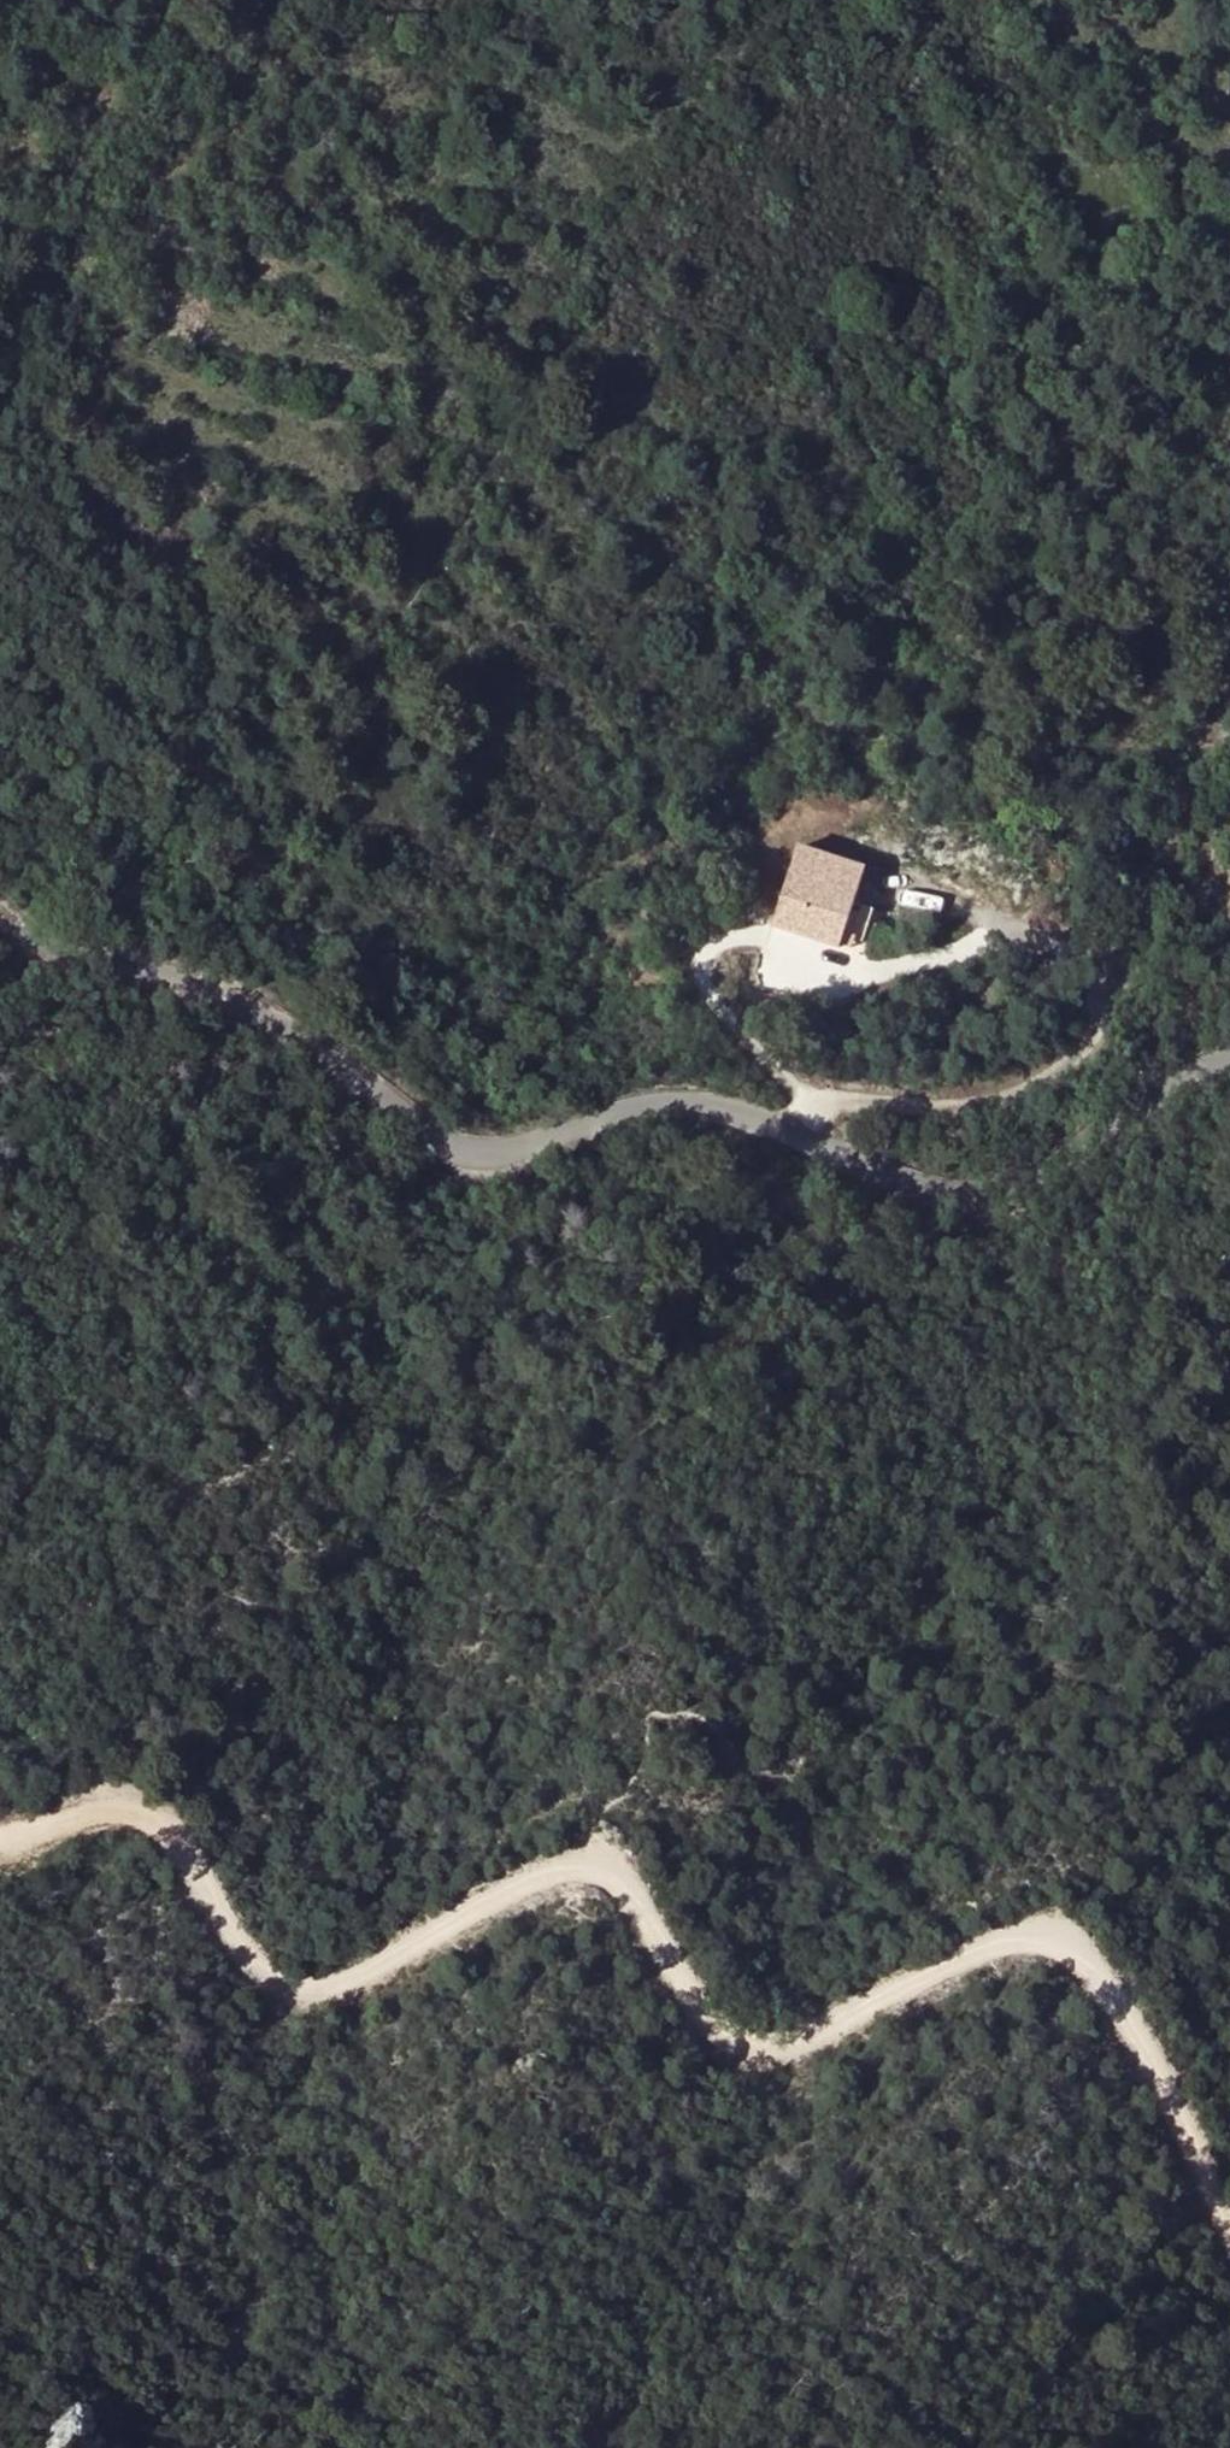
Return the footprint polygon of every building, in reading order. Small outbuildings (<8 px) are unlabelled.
[(776,841),(751,918),(818,940),(842,861),(776,841)]
